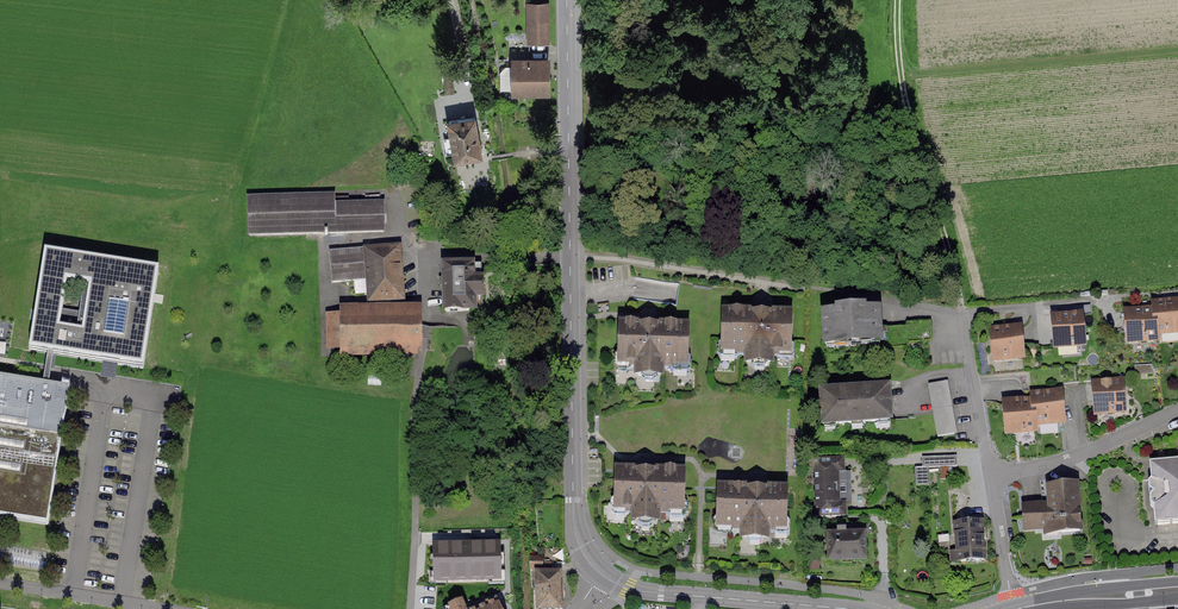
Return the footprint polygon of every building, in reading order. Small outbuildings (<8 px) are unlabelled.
[(550,0),(525,0),(526,46),(550,45),(550,0)] [(550,56),(509,56),(509,89),(550,89),(550,56)] [(451,74),(442,75),(445,94),(454,93),(451,74)] [(483,161),(476,112),(448,116),(454,165),(483,161)] [(250,238),(329,236),(327,190),(249,191),(250,238)] [(329,236),(394,235),(393,201),(328,202),(329,236)] [(370,305),(403,304),(401,241),(367,242),(370,305)] [(157,271),(45,253),(29,351),(142,369),(157,271)] [(487,310),(485,261),(443,263),(445,311),(487,310)] [(1156,336),(1177,334),(1177,299),(1153,301),(1156,336)] [(882,306),(822,310),(824,351),(885,347),(882,306)] [(334,309),(335,351),(420,349),(419,307),(334,309)] [(1153,340),(1151,307),(1123,309),(1126,342),(1153,340)] [(796,309),(722,308),(721,355),(745,356),(745,365),(774,366),(774,356),(795,356),(796,309)] [(1085,347),(1082,311),(1051,314),(1054,350),(1085,347)] [(692,322),(616,322),(616,368),(635,368),(634,377),(664,377),(664,368),(692,368),(692,322)] [(1024,326),(992,327),(994,363),(1025,362),(1024,326)] [(0,377),(0,517),(46,525),(68,388),(0,377)] [(957,431),(948,380),(926,384),(936,435),(957,431)] [(1126,381),(1091,382),(1091,395),(1092,398),(1092,413),(1108,412),(1128,411),(1126,381)] [(820,389),(821,428),(896,424),(894,386),(820,389)] [(1035,390),(1037,429),(1066,428),(1063,388),(1035,390)] [(1006,397),(1009,437),(1037,435),(1034,395),(1006,397)] [(956,455),(921,457),(921,467),(926,467),(928,467),(938,467),(939,479),(948,479),(948,466),(956,465),(956,455)] [(815,459),(815,518),(845,518),(845,459),(815,459)] [(1148,464),(1154,531),(1177,529),(1177,461),(1148,464)] [(696,467),(619,466),(618,523),(696,524),(696,467)] [(916,467),(913,468),(914,484),(917,484),(926,484),(928,484),(928,467),(926,467),(921,467),(916,467)] [(1025,505),(1028,538),(1084,532),(1078,479),(1046,483),(1048,503),(1025,505)] [(792,488),(717,488),(717,538),(792,538),(792,488)] [(985,563),(982,521),(953,523),(956,565),(985,563)] [(828,532),(828,564),(864,565),(865,532),(828,532)] [(533,570),(535,608),(563,608),(564,608),(563,569),(533,570)]
